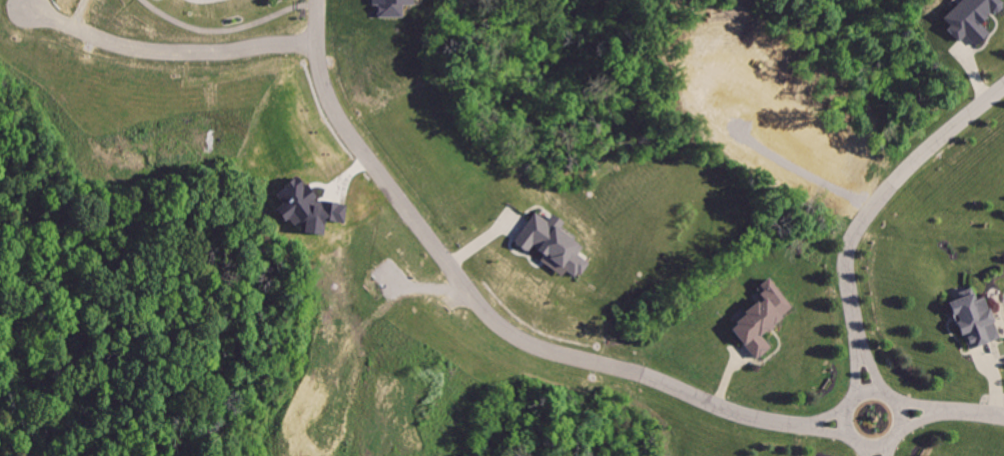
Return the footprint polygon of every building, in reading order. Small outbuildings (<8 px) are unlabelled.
[(371,6),(376,6),(377,18),(401,18),(401,6),(412,6),(412,0),(371,0),(371,6)] [(960,41),(965,37),(975,47),(988,33),(981,26),(1002,4),(998,0),(961,0),(940,22),(960,41)] [(346,205),(315,202),(315,195),(307,194),(308,185),(283,182),(281,195),(275,194),(272,222),(300,224),(299,234),(325,236),(326,222),(344,223),(346,205)] [(557,232),(562,224),(549,215),(545,221),(532,213),(512,245),(526,254),(530,249),(565,271),(564,272),(575,280),(587,263),(576,256),(581,248),(557,232)] [(726,328),(756,366),(776,350),(765,337),(776,328),(773,323),(794,306),(769,275),(752,289),(761,300),(726,328)] [(948,302),(969,351),(1003,336),(992,308),(987,310),(982,298),(978,300),(974,291),(948,302)]
